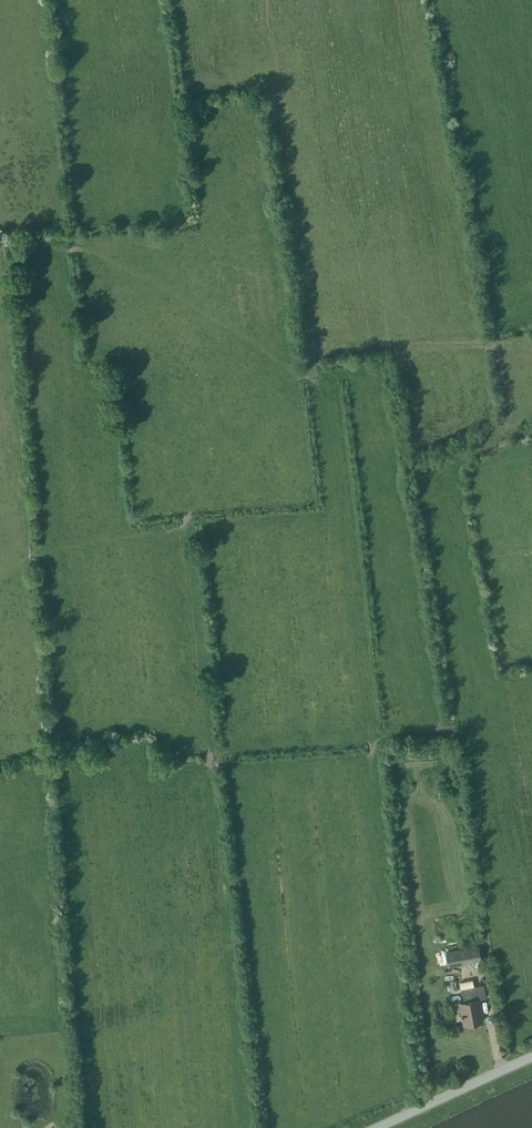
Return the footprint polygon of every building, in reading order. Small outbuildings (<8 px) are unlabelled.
[(445,951),(448,966),(482,959),(479,944),(445,951)] [(483,1020),(479,998),(486,997),(484,984),(462,988),(464,1001),(460,1002),(464,1024),(483,1020)]
